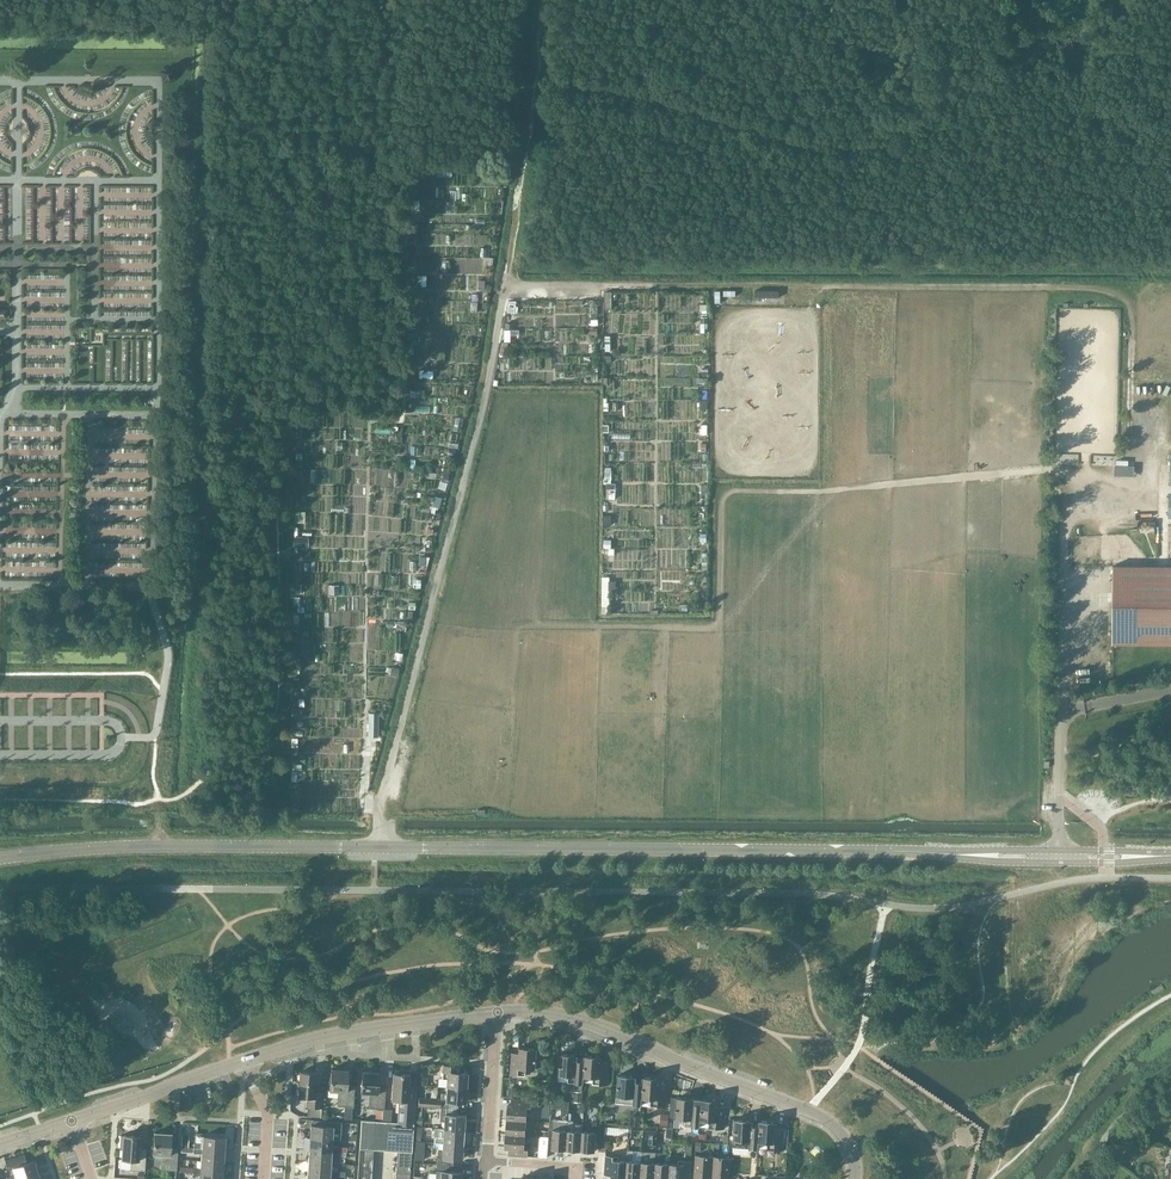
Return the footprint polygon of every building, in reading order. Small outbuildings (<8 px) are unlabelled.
[(430,273),(422,274),(422,285),(431,285),(430,273)] [(705,303),(705,312),(715,312),(715,303),(705,303)] [(424,368),(423,376),(437,378),(438,370),(424,368)] [(337,438),(337,451),(347,451),(347,438),(337,438)] [(705,465),(705,453),(695,453),(695,465),(705,465)] [(609,482),(615,483),(618,467),(611,466),(609,482)] [(441,467),(427,469),(428,476),(442,475),(441,467)] [(59,477),(41,476),(41,486),(59,486),(59,477)] [(15,484),(15,494),(36,493),(36,483),(15,484)] [(621,484),(611,483),(611,498),(621,499),(621,484)] [(1112,644),(1170,644),(1170,566),(1146,566),(1113,565),(1112,644)] [(342,594),(342,583),(333,583),(333,595),(342,594)] [(368,712),(368,736),(378,737),(378,713),(368,712)] [(315,714),(315,733),(324,734),(325,714),(315,714)] [(319,748),(319,734),(309,734),(308,748),(319,748)] [(294,774),(304,775),(305,763),(294,762),(294,774)] [(538,1048),(520,1047),(519,1052),(512,1052),(511,1074),(526,1075),(526,1068),(536,1068),(538,1048)] [(560,1053),(559,1074),(569,1074),(568,1082),(583,1083),(584,1075),(583,1075),(584,1060),(577,1060),(577,1058),(577,1054),(560,1053)] [(584,1055),(584,1058),(584,1060),(583,1075),(584,1075),(593,1076),(593,1083),(608,1084),(609,1062),(602,1062),(602,1056),(584,1055)] [(446,1086),(466,1087),(467,1073),(459,1072),(459,1065),(443,1064),(442,1078),(447,1079),(446,1086)] [(338,1105),(344,1105),(343,1118),(352,1119),(352,1106),(353,1106),(354,1085),(347,1085),(348,1070),(331,1069),(330,1090),(339,1091),(338,1105)] [(539,1070),(538,1079),(547,1079),(547,1071),(539,1070)] [(307,1106),(307,1116),(320,1117),(321,1107),(322,1092),(315,1092),(316,1073),(300,1071),(298,1095),(307,1096),(307,1106)] [(369,1107),(383,1108),(385,1087),(378,1087),(379,1072),(362,1071),(361,1092),(370,1093),(369,1107)] [(393,1073),(391,1099),(398,1099),(397,1122),(414,1123),(415,1105),(416,1085),(409,1085),(410,1074),(393,1073)] [(618,1074),(616,1102),(642,1104),(642,1097),(643,1082),(636,1081),(636,1078),(636,1076),(618,1074)] [(643,1076),(642,1079),(643,1079),(643,1082),(642,1097),(651,1097),(651,1105),(666,1106),(668,1083),(660,1083),(661,1077),(643,1076)] [(419,1085),(427,1085),(427,1077),(419,1077),(419,1078),(419,1085)] [(466,1087),(446,1086),(446,1093),(441,1093),(441,1099),(418,1097),(418,1105),(440,1107),(456,1108),(457,1102),(465,1102),(466,1087)] [(575,1091),(574,1101),(582,1102),(582,1091),(575,1091)] [(508,1104),(507,1119),(527,1120),(527,1112),(531,1112),(532,1099),(513,1097),(512,1104),(508,1104)] [(676,1097),(675,1117),(685,1118),(685,1125),(700,1126),(700,1119),(701,1101),(695,1101),(695,1098),(676,1097)] [(701,1098),(701,1101),(700,1119),(709,1120),(709,1127),(724,1128),(726,1105),(719,1105),(719,1100),(701,1098)] [(553,1100),(553,1103),(555,1103),(554,1107),(561,1107),(561,1119),(567,1119),(568,1119),(569,1108),(569,1101),(553,1100)] [(440,1107),(439,1120),(444,1121),(443,1129),(463,1130),(464,1115),(456,1114),(456,1108),(440,1107)] [(661,1113),(660,1125),(668,1126),(669,1113),(661,1113)] [(631,1115),(630,1125),(640,1125),(640,1115),(631,1115)] [(568,1119),(563,1119),(561,1119),(554,1118),(552,1148),(567,1149),(569,1119),(568,1119)] [(386,1150),(388,1121),(362,1119),(360,1148),(374,1149),(386,1150)] [(527,1120),(507,1119),(506,1133),(526,1134),(536,1135),(536,1129),(526,1129),(527,1120)] [(569,1119),(567,1149),(581,1150),(582,1124),(574,1124),(574,1120),(569,1119)] [(735,1119),(733,1146),(757,1148),(758,1140),(759,1125),(752,1125),(752,1123),(752,1120),(735,1119)] [(311,1124),(310,1137),(332,1139),(340,1139),(341,1122),(328,1121),(313,1120),(313,1124),(311,1124)] [(388,1121),(386,1150),(397,1150),(412,1151),(412,1140),(413,1125),(414,1123),(397,1122),(388,1121)] [(583,1124),(582,1124),(581,1150),(595,1151),(597,1121),(592,1121),(591,1121),(591,1131),(582,1131),(583,1124)] [(759,1121),(759,1123),(759,1125),(758,1140),(767,1141),(767,1148),(782,1149),(784,1128),(777,1127),(777,1122),(759,1121)] [(413,1125),(412,1140),(415,1141),(420,1141),(421,1125),(414,1125),(413,1125)] [(434,1137),(434,1142),(442,1143),(462,1145),(463,1130),(443,1129),(443,1137),(434,1137)] [(646,1129),(646,1137),(649,1137),(648,1144),(657,1145),(657,1129),(646,1129)] [(176,1169),(177,1148),(170,1148),(171,1133),(154,1132),(153,1153),(162,1154),(161,1168),(176,1169)] [(526,1134),(506,1133),(505,1148),(509,1148),(509,1155),(528,1156),(529,1143),(525,1143),(526,1134)] [(121,1135),(120,1146),(122,1146),(121,1158),(121,1168),(130,1168),(130,1169),(144,1170),(146,1154),(138,1153),(139,1147),(140,1136),(123,1134),(123,1135),(121,1135)] [(193,1148),(224,1149),(225,1137),(202,1135),(202,1143),(194,1143),(193,1148)] [(310,1137),(309,1149),(339,1151),(339,1146),(332,1145),(332,1139),(310,1137)] [(437,1157),(436,1164),(452,1165),(453,1158),(461,1159),(462,1145),(442,1143),(442,1150),(437,1149),(437,1157)] [(224,1149),(193,1148),(182,1147),(181,1152),(201,1153),(201,1160),(223,1162),(224,1149)] [(358,1178),(372,1178),(374,1149),(360,1148),(358,1178)] [(309,1149),(308,1161),(331,1163),(331,1155),(339,1156),(339,1151),(309,1149)] [(395,1178),(410,1178),(412,1151),(397,1150),(395,1178)] [(626,1178),(630,1178),(640,1178),(642,1162),(633,1161),(634,1151),(628,1150),(627,1161),(626,1178)] [(642,1162),(640,1178),(655,1178),(656,1152),(642,1151),(642,1162)] [(655,1178),(669,1178),(670,1164),(662,1163),(662,1153),(656,1152),(655,1178)] [(37,1172),(34,1160),(27,1162),(24,1154),(5,1160),(8,1169),(13,1167),(15,1174),(7,1177),(0,1178),(16,1178),(37,1172)] [(713,1155),(695,1154),(693,1178),(712,1178),(713,1155)] [(626,1178),(627,1161),(618,1160),(619,1156),(606,1155),(605,1173),(611,1174),(611,1178),(626,1178)] [(713,1155),(712,1178),(730,1178),(732,1157),(713,1155)] [(223,1162),(201,1160),(200,1167),(192,1167),(192,1172),(223,1174),(223,1162)] [(669,1178),(683,1178),(690,1178),(691,1161),(678,1160),(678,1164),(670,1164),(669,1178)] [(308,1161),(307,1174),(338,1176),(338,1170),(330,1170),(331,1163),(308,1161)] [(460,1172),(452,1171),(452,1165),(436,1164),(436,1170),(436,1173),(435,1178),(460,1178),(460,1172)]
